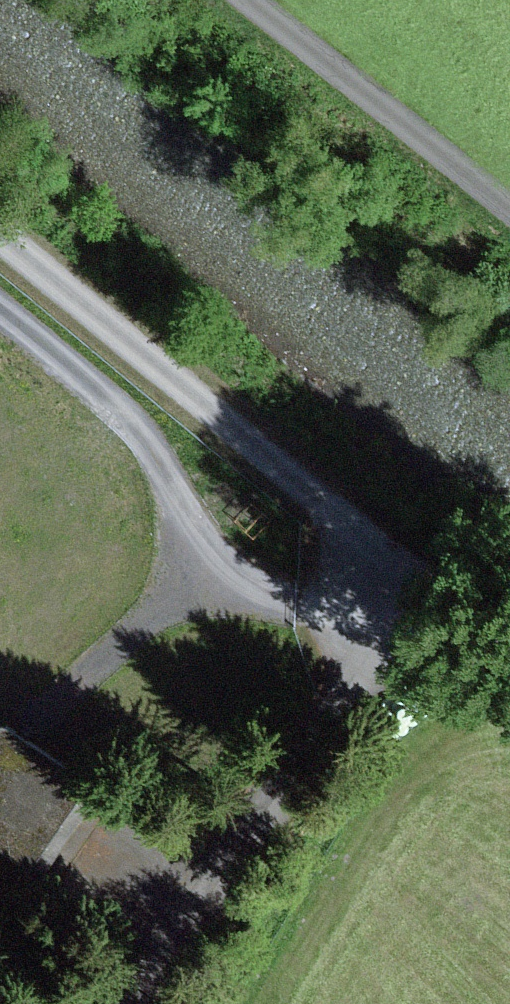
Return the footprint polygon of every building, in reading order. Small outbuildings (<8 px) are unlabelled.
[(5,729),(0,736),(0,850),(18,864),(78,784),(5,729)]
